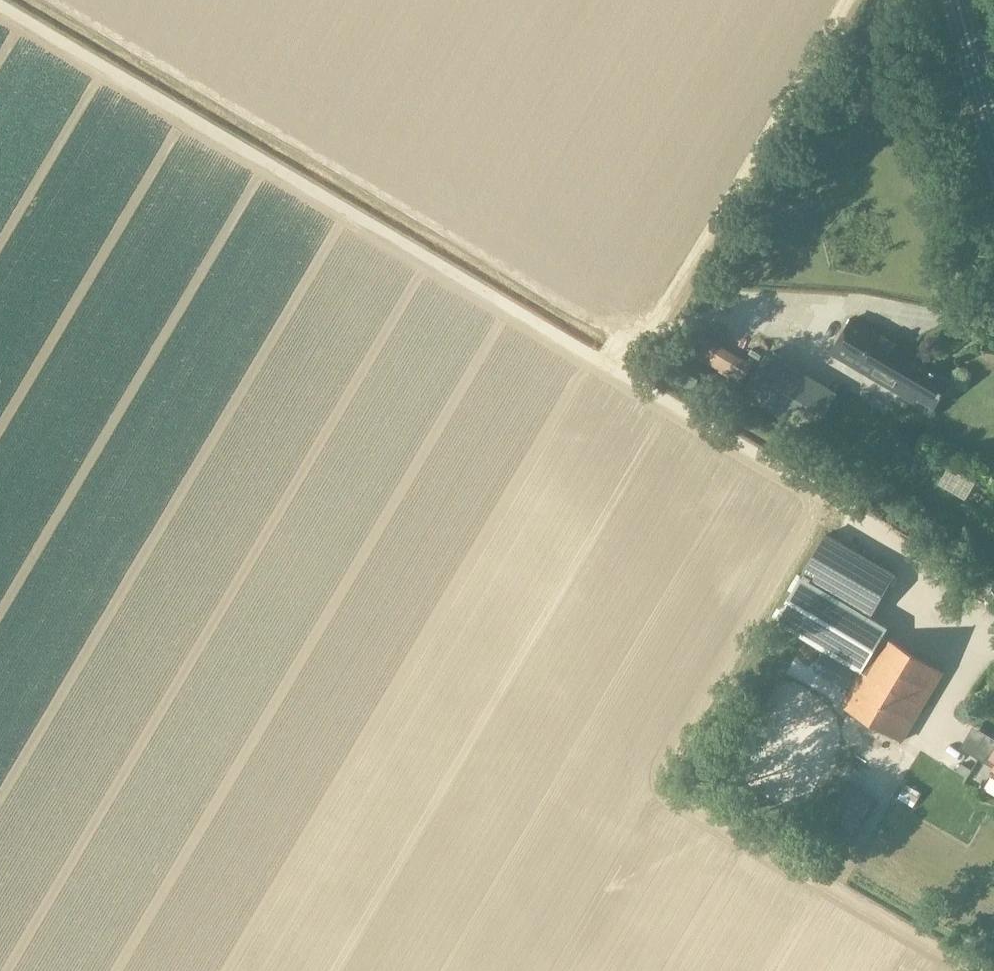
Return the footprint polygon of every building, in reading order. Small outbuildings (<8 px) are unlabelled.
[(934,407),(949,383),(925,368),(928,363),(851,319),(831,353),(914,402),(917,397),(934,407)] [(686,356),(740,386),(751,365),(699,334),(686,356)] [(767,353),(760,365),(743,395),(813,435),(838,393),(767,353)] [(941,672),(882,637),(888,629),(869,618),(895,575),(826,534),(775,619),(861,671),(841,705),(902,740),(941,672)] [(941,575),(945,567),(933,560),(928,569),(941,575)] [(985,757),(993,762),(993,742),(985,757)] [(901,780),(894,797),(910,804),(917,787),(901,780)]
